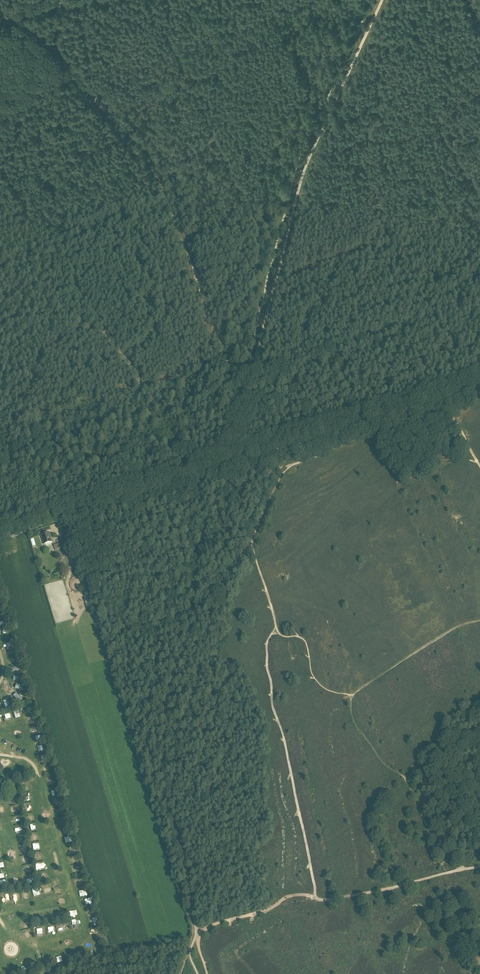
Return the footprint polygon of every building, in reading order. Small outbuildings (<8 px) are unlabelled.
[(44,544),(52,542),(49,533),(42,535),(44,544)] [(55,551),(63,549),(61,542),(60,539),(56,540),(57,543),(53,544),(55,551)]
